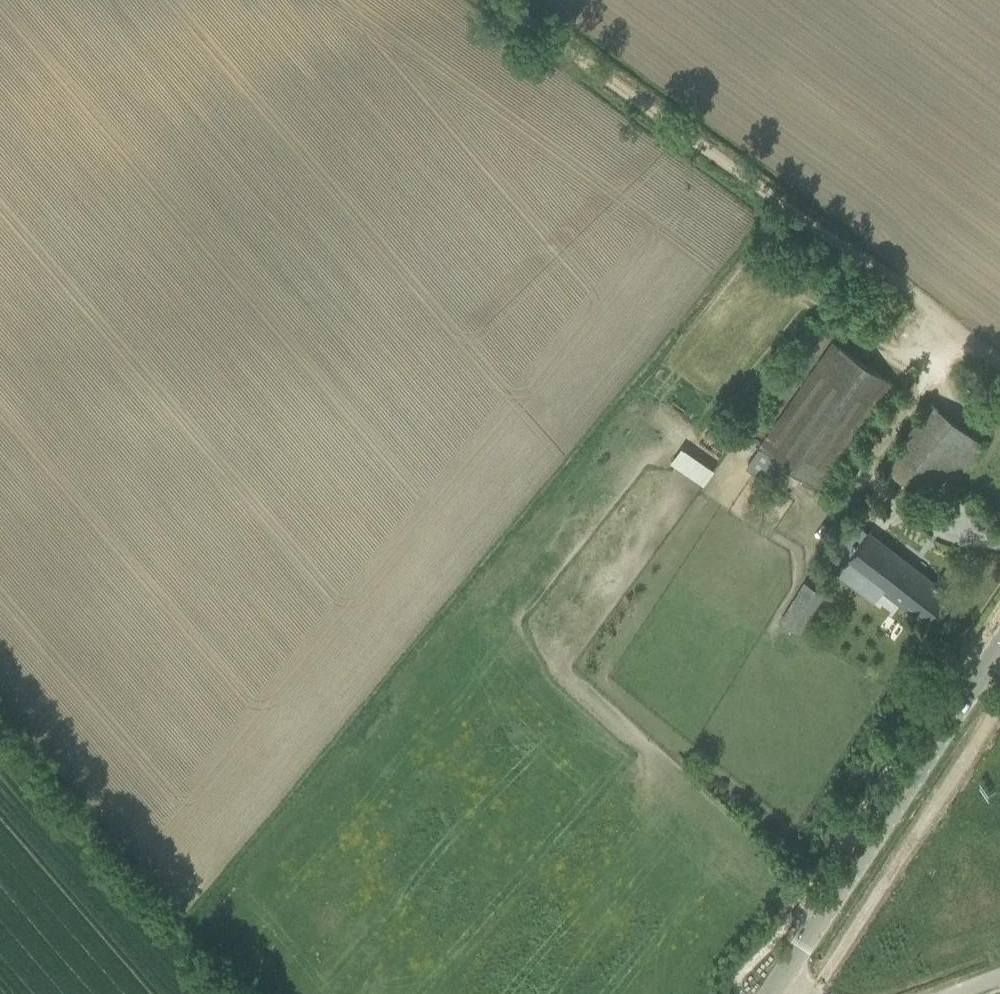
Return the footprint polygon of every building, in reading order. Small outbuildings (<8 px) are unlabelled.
[(780,462),(822,491),(895,386),(832,341),(746,466),(767,481),(780,462)] [(881,464),(934,506),(983,446),(930,403),(881,464)] [(715,420),(705,435),(727,450),(737,435),(715,420)] [(675,445),(664,461),(700,485),(710,469),(675,445)] [(908,563),(850,518),(820,557),(836,570),(835,571),(856,588),(866,576),(922,619),(944,591),(912,566),(915,562),(911,559),(908,563)] [(778,621),(799,633),(824,594),(804,581),(778,621)]
